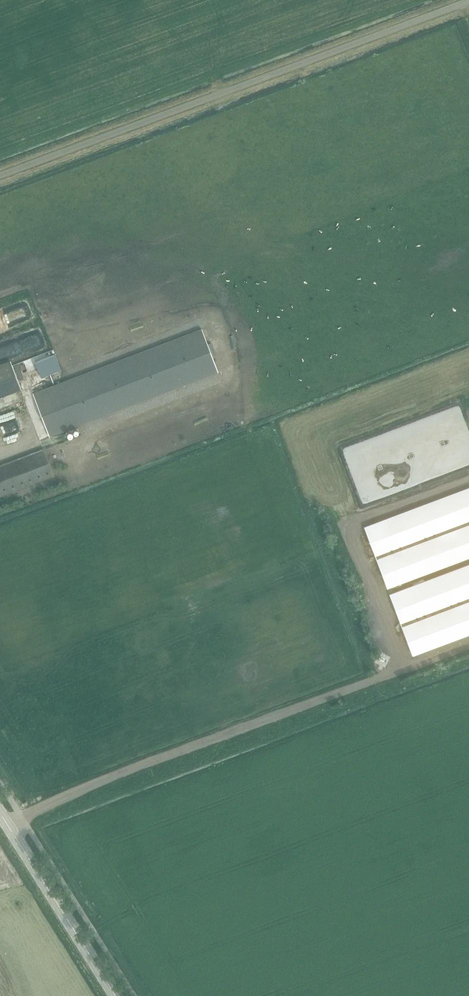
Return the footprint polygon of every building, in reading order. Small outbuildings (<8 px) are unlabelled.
[(110,320),(106,322),(111,332),(115,329),(110,320)] [(25,328),(30,342),(42,337),(36,323),(25,328)] [(33,393),(49,436),(218,372),(202,329),(33,393)] [(21,389),(10,361),(0,365),(0,397),(21,389)] [(25,399),(0,410),(0,411),(8,429),(23,422),(24,426),(35,421),(25,399)] [(104,442),(98,444),(102,455),(107,453),(104,442)] [(0,465),(0,496),(54,475),(44,449),(0,465)] [(389,586),(468,556),(468,488),(367,526),(389,586)] [(415,654),(468,633),(468,565),(392,594),(415,654)]
